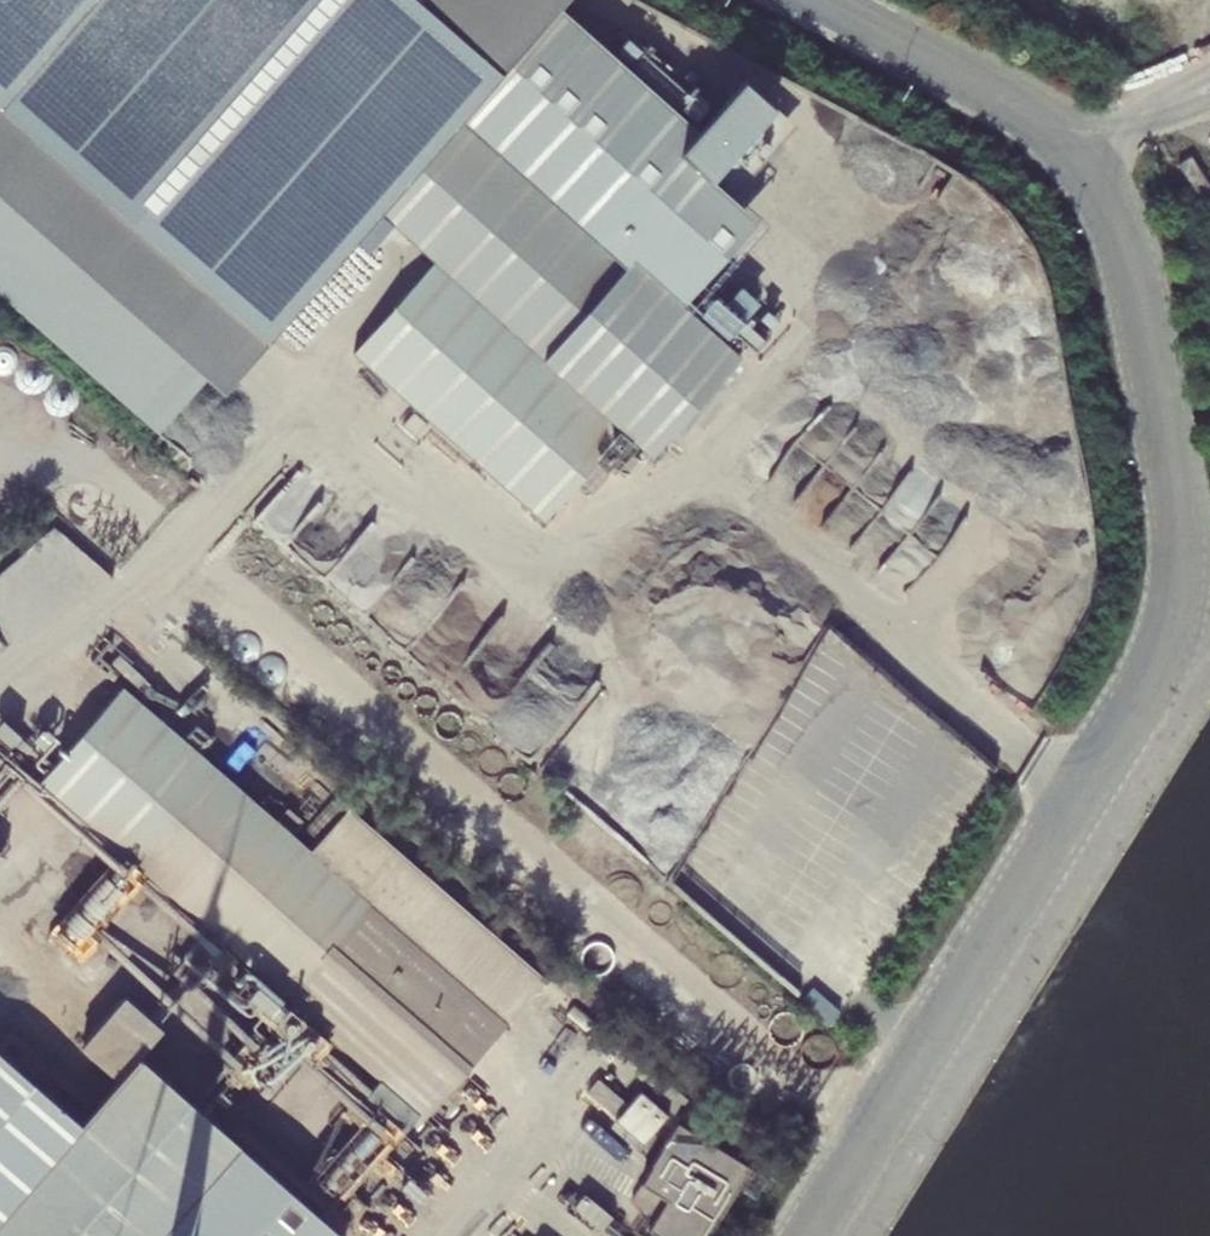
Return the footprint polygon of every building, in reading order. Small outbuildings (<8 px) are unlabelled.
[(207,375),(224,390),(379,212),(461,120),(562,9),(568,0),(0,0),(0,193),(207,375)] [(562,9),(461,120),(625,267),(633,258),(682,302),(758,218),(734,196),(798,125),(744,76),(696,130),(562,9)] [(543,359),(625,267),(461,120),(379,212),(435,263),(543,359)] [(207,375),(0,193),(0,294),(158,432),(207,375)] [(695,313),(682,302),(633,258),(625,267),(543,359),(624,431),(651,455),(741,355),(732,347),(741,338),(745,342),(755,330),(713,292),(695,313)] [(543,522),(624,431),(543,359),(435,263),(353,353),(543,522)] [(123,687),(39,783),(195,919),(194,920),(198,924),(200,923),(379,1079),(363,1098),(403,1133),(419,1115),(424,1119),(544,982),(546,984),(548,981),(347,806),(309,849),(123,687)] [(344,1235),(140,1056),(164,1029),(125,994),(80,1046),(119,1080),(82,1122),(0,1050),(0,1235),(344,1235)] [(631,1052),(621,1065),(654,1094),(665,1081),(631,1052)] [(588,1089),(616,1113),(626,1102),(598,1078),(588,1089)] [(667,1086),(657,1099),(675,1113),(685,1100),(667,1086)] [(641,1182),(667,1198),(657,1216),(648,1230),(658,1235),(708,1235),(751,1167),(678,1122),(641,1182)] [(630,1200),(657,1216),(667,1198),(641,1182),(630,1200)] [(574,1205),(602,1228),(612,1216),(584,1193),(574,1205)]
